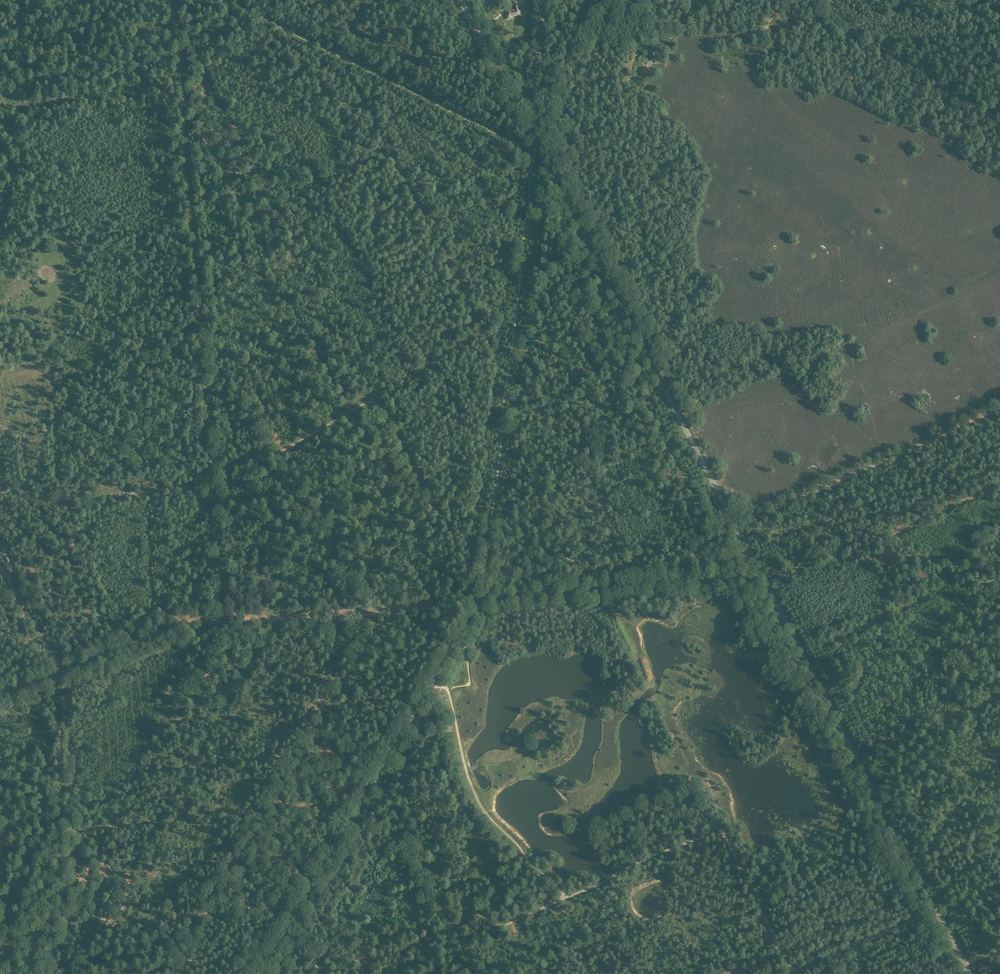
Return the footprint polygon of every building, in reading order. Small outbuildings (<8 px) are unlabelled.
[(513,5),(515,10),(507,12),(507,13),(506,13),(507,19),(512,18),(511,18),(520,15),(520,12),(518,4),(513,5)] [(656,51),(649,54),(652,61),(659,58),(656,51)]
